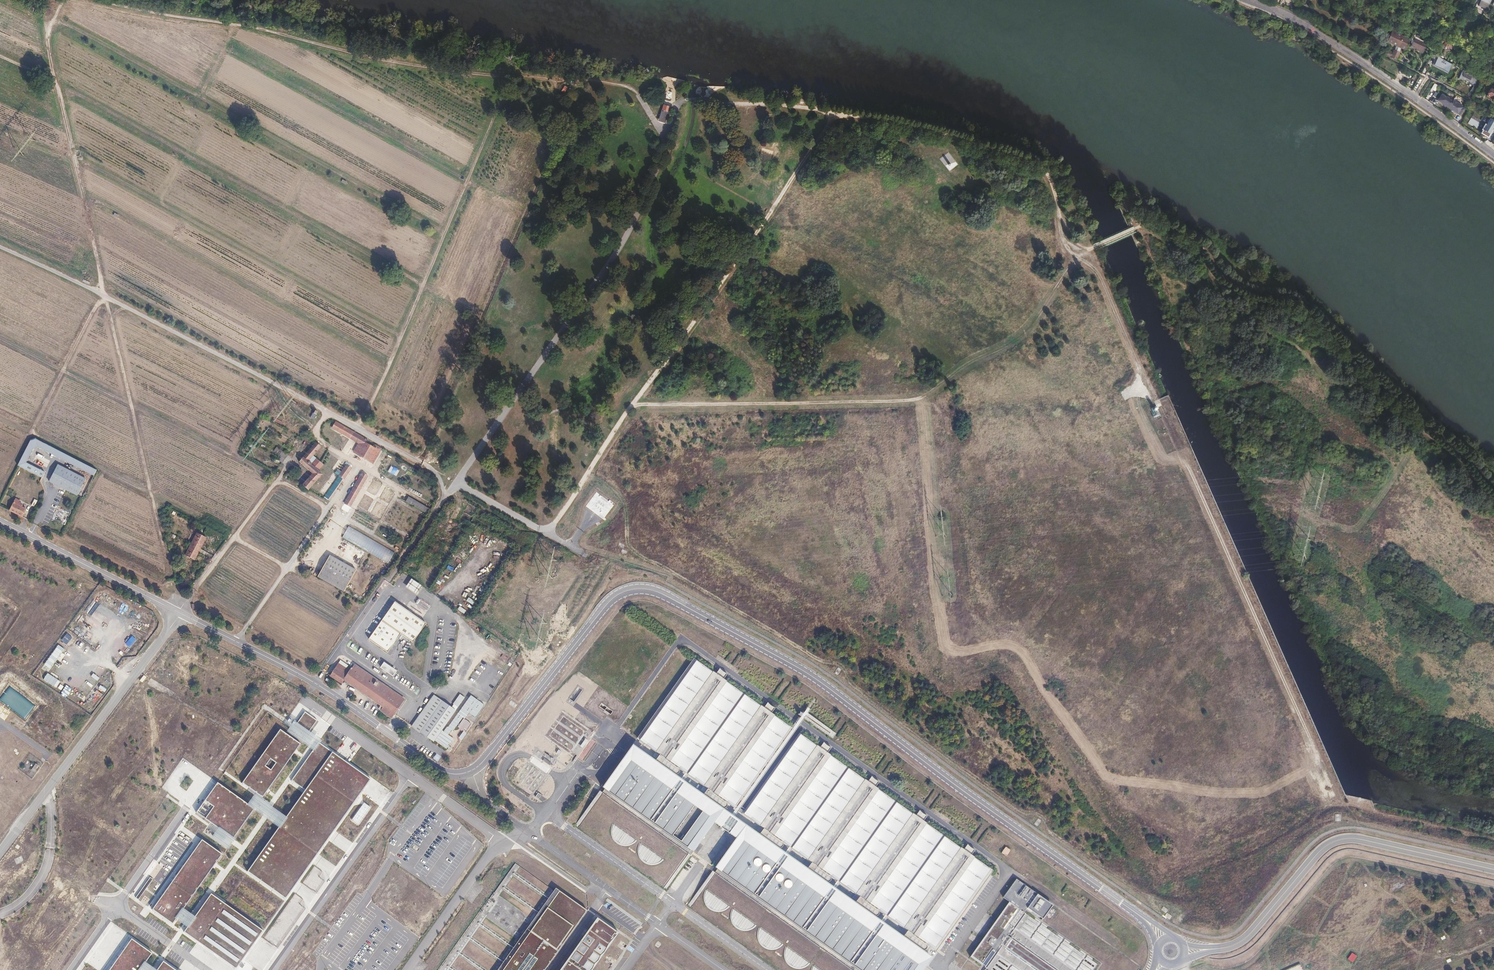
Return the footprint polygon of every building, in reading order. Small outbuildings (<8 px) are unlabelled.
[(1385,40),(1388,41),(1392,31),(1389,29),(1383,26),(1380,33),(1387,36),(1385,40)] [(1392,31),(1388,41),(1397,46),(1400,47),(1405,49),(1408,43),(1411,44),(1410,48),(1421,53),(1424,44),(1411,38),(1410,39),(1392,31)] [(1446,39),(1446,37),(1443,35),(1440,41),(1443,43),(1443,45),(1450,48),(1452,44),(1450,43),(1451,41),(1446,39)] [(1386,49),(1384,54),(1395,60),(1399,52),(1398,52),(1395,50),(1394,50),(1392,53),(1386,49)] [(1451,64),(1432,54),(1430,57),(1434,59),(1434,65),(1447,72),(1451,64)] [(1475,87),(1479,78),(1463,69),(1458,77),(1475,87)] [(1447,107),(1453,99),(1452,98),(1451,99),(1442,93),(1437,101),(1447,107)] [(1454,99),(1453,99),(1447,107),(1457,114),(1462,106),(1457,103),(1458,102),(1456,101),(1454,99)] [(665,102),(663,112),(673,114),(675,105),(665,102)] [(673,114),(663,112),(661,112),(659,120),(671,123),(673,114)] [(1489,118),(1485,125),(1483,124),(1480,129),(1482,130),(1480,133),(1487,137),(1493,124),(1493,121),(1489,118)] [(940,158),(948,171),(957,165),(949,152),(940,158)] [(336,425),(334,429),(361,444),(356,452),(357,453),(374,463),(382,448),(376,445),(374,446),(373,447),(369,445),(370,444),(370,443),(370,441),(338,423),(336,425)] [(36,437),(32,439),(19,465),(42,476),(44,471),(28,462),(34,450),(39,450),(42,450),(93,476),(98,469),(36,437)] [(316,443),(300,462),(313,474),(304,486),(310,490),(323,474),(319,471),(324,464),(313,455),(321,447),(316,443)] [(289,455),(283,451),(276,459),(283,463),(289,455)] [(354,468),(349,465),(341,476),(345,479),(346,479),(354,468)] [(82,478),(56,466),(49,480),(57,483),(55,486),(73,495),(82,478)] [(368,477),(362,474),(341,510),(346,513),(368,477)] [(345,479),(341,476),(325,497),(329,500),(345,479)] [(603,519),(613,505),(596,493),(586,507),(603,519)] [(21,502),(16,500),(10,510),(22,516),(26,509),(19,506),(21,502)] [(341,537),(388,564),(394,552),(348,525),(341,537)] [(206,538),(197,534),(192,544),(201,548),(206,538)] [(201,548),(192,544),(186,554),(195,559),(201,548)] [(356,569),(330,555),(318,577),(344,591),(356,569)] [(405,588),(418,594),(422,585),(409,579),(405,588)] [(426,624),(395,602),(369,639),(387,652),(400,634),(413,642),(426,624)] [(60,641),(46,660),(53,665),(67,645),(60,641)] [(350,641),(347,646),(358,654),(362,648),(350,641)] [(342,683),(344,680),(382,707),(380,710),(391,718),(405,699),(355,665),(353,669),(341,661),(331,675),(342,683)] [(397,671),(383,661),(379,668),(392,677),(397,671)] [(731,811),(788,731),(691,662),(634,743),(658,759),(677,773),(706,793),(725,807),(731,811)] [(46,674),(43,681),(57,688),(60,680),(46,674)] [(59,694),(65,698),(71,689),(65,685),(59,694)] [(456,711),(434,694),(411,725),(433,742),(435,740),(447,748),(455,738),(443,729),(456,711)] [(315,721),(304,712),(295,725),(307,734),(315,721)] [(278,730),(242,782),(262,797),(298,744),(278,730)] [(836,886),(895,806),(796,736),(738,817),(761,833),(780,847),(809,867),(828,881),(836,886)] [(318,743),(292,781),(304,790),(331,753),(318,743)] [(711,827),(721,812),(702,798),(673,778),(654,764),(631,748),(575,826),(666,890),(711,827)] [(304,790),(247,872),(285,899),(369,780),(331,753),(304,790)] [(677,773),(658,759),(654,764),(673,778),(675,777),(676,776),(677,775),(677,773)] [(876,787),(879,782),(870,777),(867,782),(876,787)] [(197,812),(233,837),(253,809),(217,783),(197,812)] [(725,807),(706,793),(702,798),(721,812),(723,812),(724,811),(725,809),(725,807)] [(933,954),(990,874),(895,806),(836,886),(858,901),(877,915),(906,935),(925,949),(933,954)] [(743,827),(721,812),(711,827),(733,842),(743,827)] [(775,967),(831,890),(825,885),(806,872),(777,851),(758,838),(743,827),(733,842),(687,906),(775,967)] [(780,847),(761,833),(758,838),(777,851),(779,851),(780,850),(780,848),(780,847)] [(223,854),(201,840),(152,909),(172,924),(223,854)] [(1006,857),(1010,850),(1005,847),(1001,853),(1006,857)] [(828,881),(809,867),(806,872),(825,885),(827,885),(828,884),(828,882),(828,881)] [(970,955),(990,969),(1093,969),(1097,964),(1024,911),(1027,908),(1042,918),(1052,903),(1016,877),(1003,896),(1009,900),(970,955)] [(503,969),(545,969),(587,910),(559,890),(503,969)] [(930,959),(922,954),(902,940),(873,919),(854,906),(831,890),(775,967),(779,969),(922,969),(930,959)] [(210,894),(184,933),(235,969),(262,931),(210,894)] [(877,915),(858,901),(854,906),(873,919),(875,919),(877,918),(877,916),(877,915)] [(560,969),(591,969),(592,969),(594,964),(598,961),(600,956),(604,952),(609,944),(617,935),(596,920),(560,969)] [(925,949),(906,935),(902,940),(922,954),(923,953),(925,952),(925,950),(925,949)] [(151,953),(130,938),(108,969),(139,969),(151,953)] [(1347,959),(1353,962),(1357,955),(1351,952),(1347,959)] [(185,959),(179,969),(180,969),(200,969),(185,959)] [(162,961),(155,969),(175,969),(162,961)]
